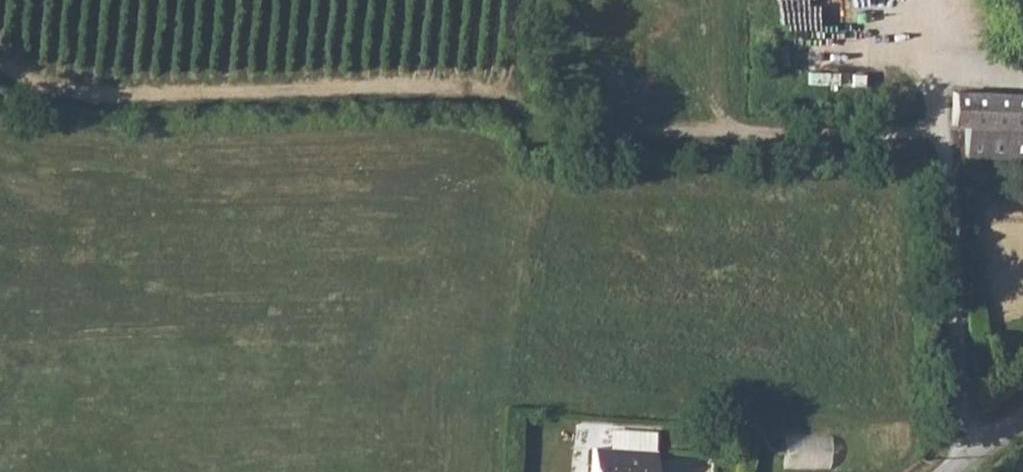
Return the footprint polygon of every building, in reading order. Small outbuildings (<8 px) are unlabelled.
[(1022,157),(1022,91),(956,88),(954,125),(969,126),(967,155),(1022,157)] [(836,433),(789,433),(789,468),(835,469),(836,433)] [(590,471),(654,471),(655,455),(591,451),(590,471)]
